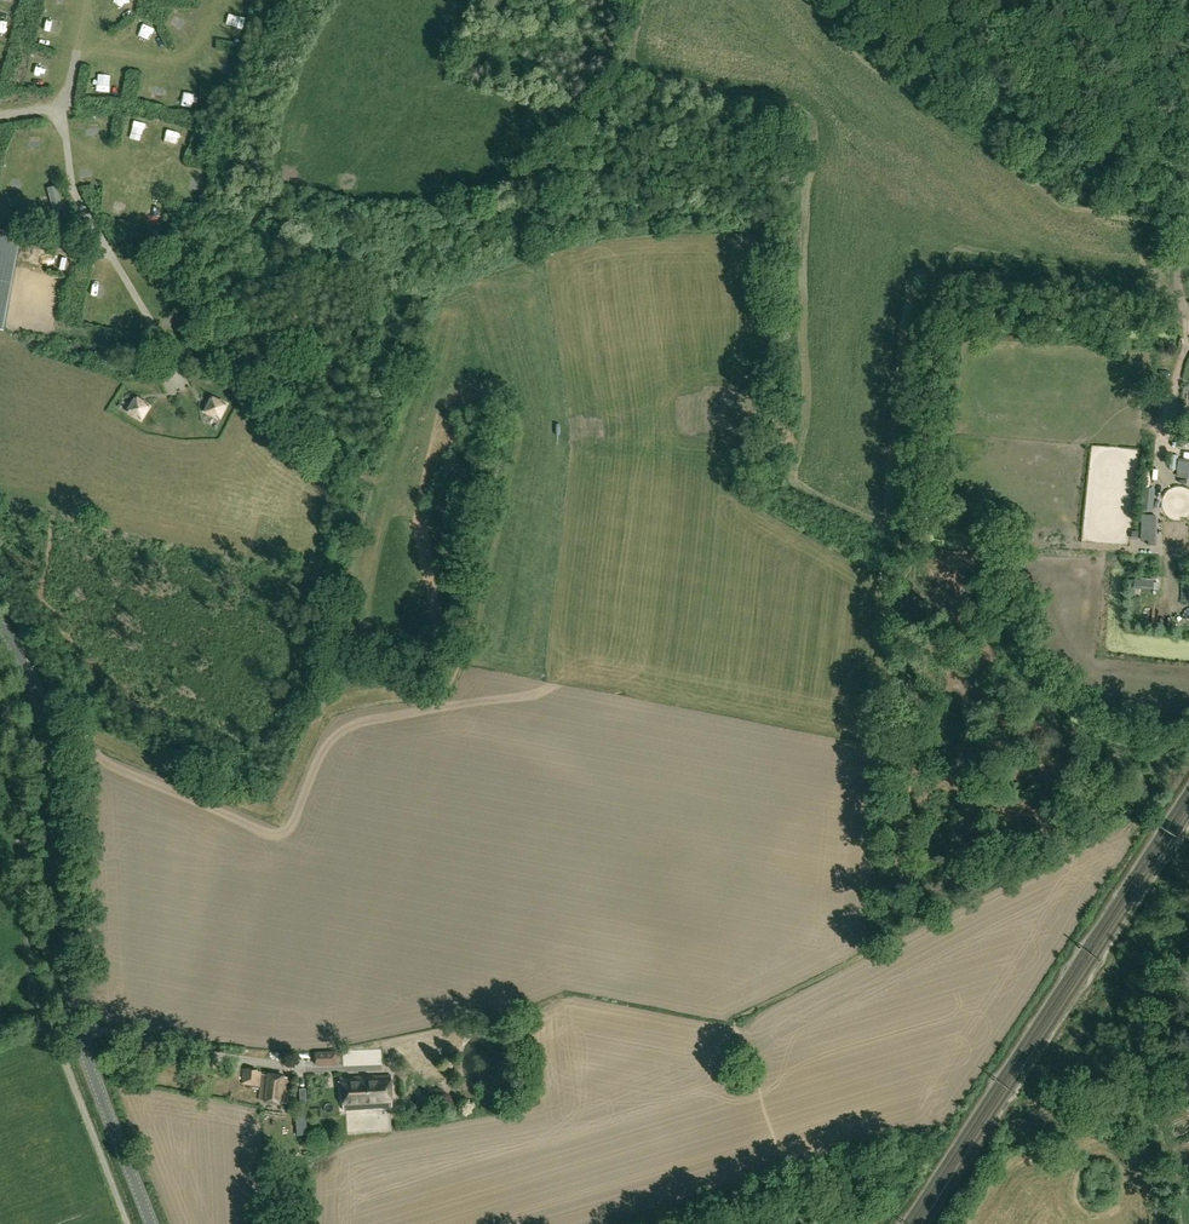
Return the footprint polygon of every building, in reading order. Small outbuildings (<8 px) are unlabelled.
[(185,27),(188,18),(176,14),(173,23),(185,27)] [(246,27),(248,18),(231,14),(229,24),(246,27)] [(49,19),(47,28),(60,30),(61,21),(49,19)] [(145,22),(142,33),(152,36),(156,25),(145,22)] [(89,132),(104,128),(102,119),(87,123),(89,132)] [(133,131),(144,134),(148,122),(136,119),(133,131)] [(179,143),(182,131),(171,128),(168,140),(179,143)] [(42,134),(27,135),(27,143),(42,142),(42,134)] [(198,188),(204,190),(207,178),(201,176),(198,188)] [(62,209),(56,186),(47,189),(54,212),(62,209)] [(118,209),(127,209),(128,201),(118,200),(118,209)] [(152,220),(161,221),(162,204),(152,203),(152,220)] [(0,231),(0,330),(3,331),(21,234),(0,231)] [(141,418),(149,406),(136,398),(128,410),(141,418)] [(219,417),(225,404),(213,398),(212,398),(205,411),(219,417)] [(1182,466),(1182,460),(1171,458),(1169,469),(1177,470),(1178,465),(1182,466)] [(1152,506),(1160,506),(1161,480),(1153,480),(1152,506)] [(333,1064),(332,1052),(317,1053),(317,1065),(333,1064)] [(242,1084),(260,1086),(261,1073),(243,1070),(242,1084)] [(343,1110),(394,1106),(391,1073),(340,1077),(343,1110)] [(286,1105),(289,1079),(263,1075),(260,1101),(286,1105)]
